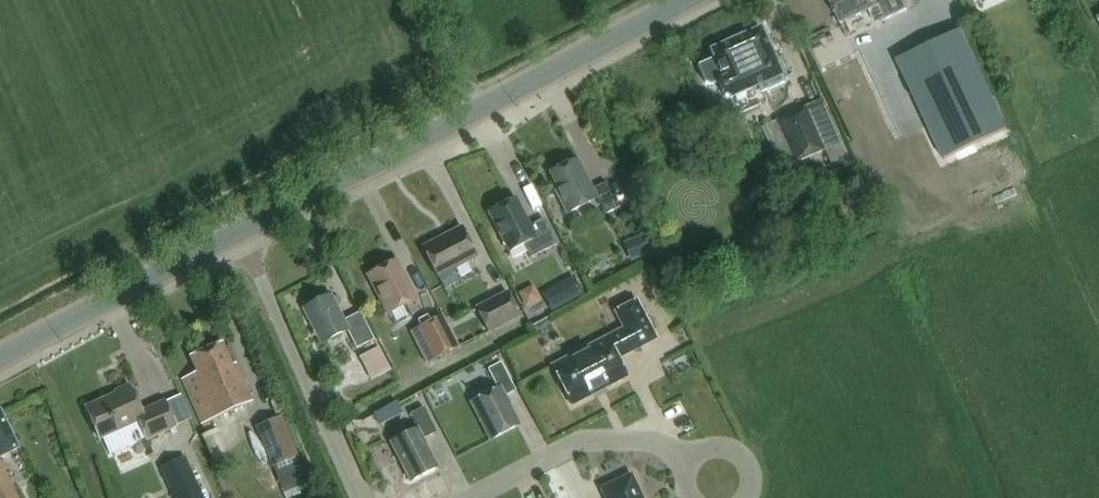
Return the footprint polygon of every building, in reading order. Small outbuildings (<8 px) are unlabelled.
[(843,24),(871,11),(876,23),(888,18),(889,19),(910,9),(906,0),(832,0),(843,24)] [(1046,9),(1056,4),(1054,0),(1041,0),(1046,9)] [(786,76),(764,27),(713,50),(717,59),(702,66),(709,82),(714,84),(720,81),(727,96),(731,94),(733,99),(762,85),(764,90),(786,81),(784,76),(786,76)] [(947,160),(1012,129),(965,29),(899,60),(947,160)] [(809,103),(777,117),(796,162),(827,148),(829,148),(809,103)] [(829,148),(827,148),(838,173),(854,166),(844,141),(829,148)] [(570,213),(600,197),(608,214),(622,206),(609,182),(596,189),(581,158),(553,173),(563,193),(560,194),(570,213)] [(547,218),(533,225),(519,198),(491,212),(512,251),(526,243),(534,257),(560,244),(547,218)] [(480,256),(465,226),(426,247),(441,276),(455,269),(480,256)] [(643,234),(629,240),(637,260),(651,253),(643,234)] [(371,274),(391,314),(407,305),(420,298),(400,259),(371,274)] [(455,269),(441,276),(447,287),(461,279),(455,269)] [(553,312),(584,294),(574,276),(542,294),(553,312)] [(511,290),(480,307),(491,329),(523,313),(511,290)] [(351,330),(360,348),(377,339),(363,312),(346,320),(340,309),(343,299),(327,294),(326,298),(306,308),(316,328),(314,335),(321,337),(324,343),(351,330)] [(625,326),(553,364),(574,404),(629,375),(619,357),(658,336),(638,298),(616,309),(625,326)] [(407,305),(391,314),(396,324),(412,316),(407,305)] [(442,315),(422,326),(438,358),(459,347),(442,315)] [(465,345),(490,333),(483,318),(458,331),(465,345)] [(256,401),(239,363),(234,365),(224,342),(193,355),(201,373),(186,380),(206,423),(207,423),(210,421),(213,420),(256,401)] [(373,379),(394,369),(382,343),(361,353),(373,379)] [(517,389),(502,361),(489,368),(499,387),(474,401),(494,439),(520,425),(504,396),(517,389)] [(119,393),(89,407),(104,439),(111,454),(148,437),(150,440),(179,426),(166,400),(145,411),(132,385),(118,391),(119,393)] [(336,399),(332,410),(346,416),(348,410),(351,404),(336,399)] [(398,401),(391,405),(397,417),(404,413),(404,412),(400,405),(398,401)] [(440,431),(427,407),(413,414),(421,428),(392,443),(412,481),(440,467),(426,439),(440,431)] [(0,415),(0,497),(20,497),(1,461),(5,459),(25,450),(6,412),(0,415)] [(282,417),(258,428),(274,466),(299,456),(282,417)] [(207,423),(206,423),(209,432),(217,429),(213,420),(210,421),(207,423)] [(185,456),(160,468),(173,497),(204,497),(185,456)] [(634,474),(605,488),(609,497),(645,497),(634,474)] [(288,497),(291,497),(306,492),(301,481),(284,489),(288,497)]
